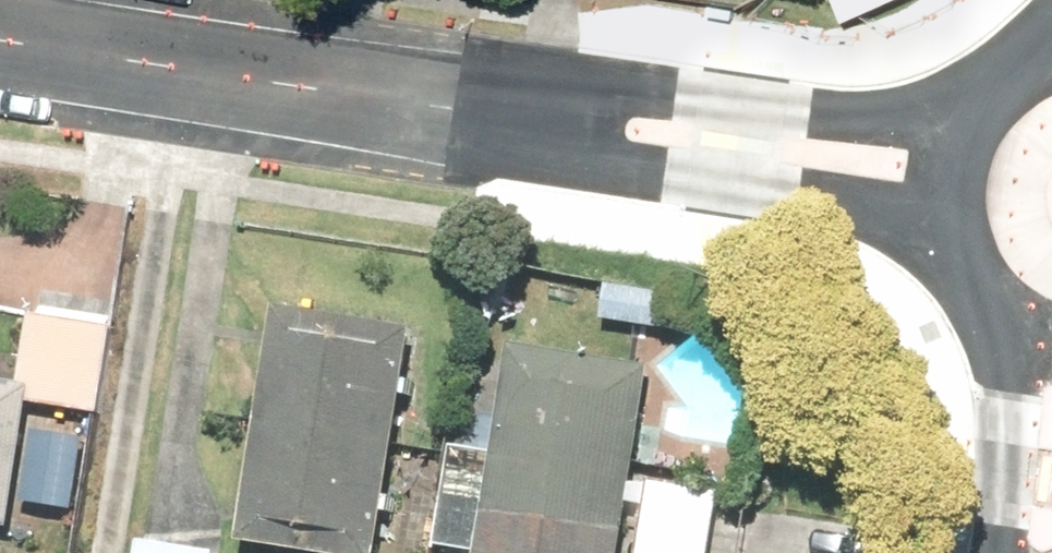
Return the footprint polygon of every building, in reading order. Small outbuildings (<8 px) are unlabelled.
[(687,297),(613,290),(609,332),(683,339),(687,297)] [(286,314),(253,551),(271,552),(398,552),(428,333),(286,314)] [(20,534),(37,413),(108,423),(120,333),(36,321),(27,385),(0,381),(0,531),(20,534)] [(669,406),(664,446),(744,454),(750,392),(706,340),(666,374),(696,409),(669,406)] [(454,453),(441,552),(720,552),(728,495),(649,485),(663,377),(518,358),(505,460),(454,453)] [(90,445),(39,440),(31,515),(83,520),(90,445)] [(148,534),(146,552),(227,552),(228,544),(148,534)]
